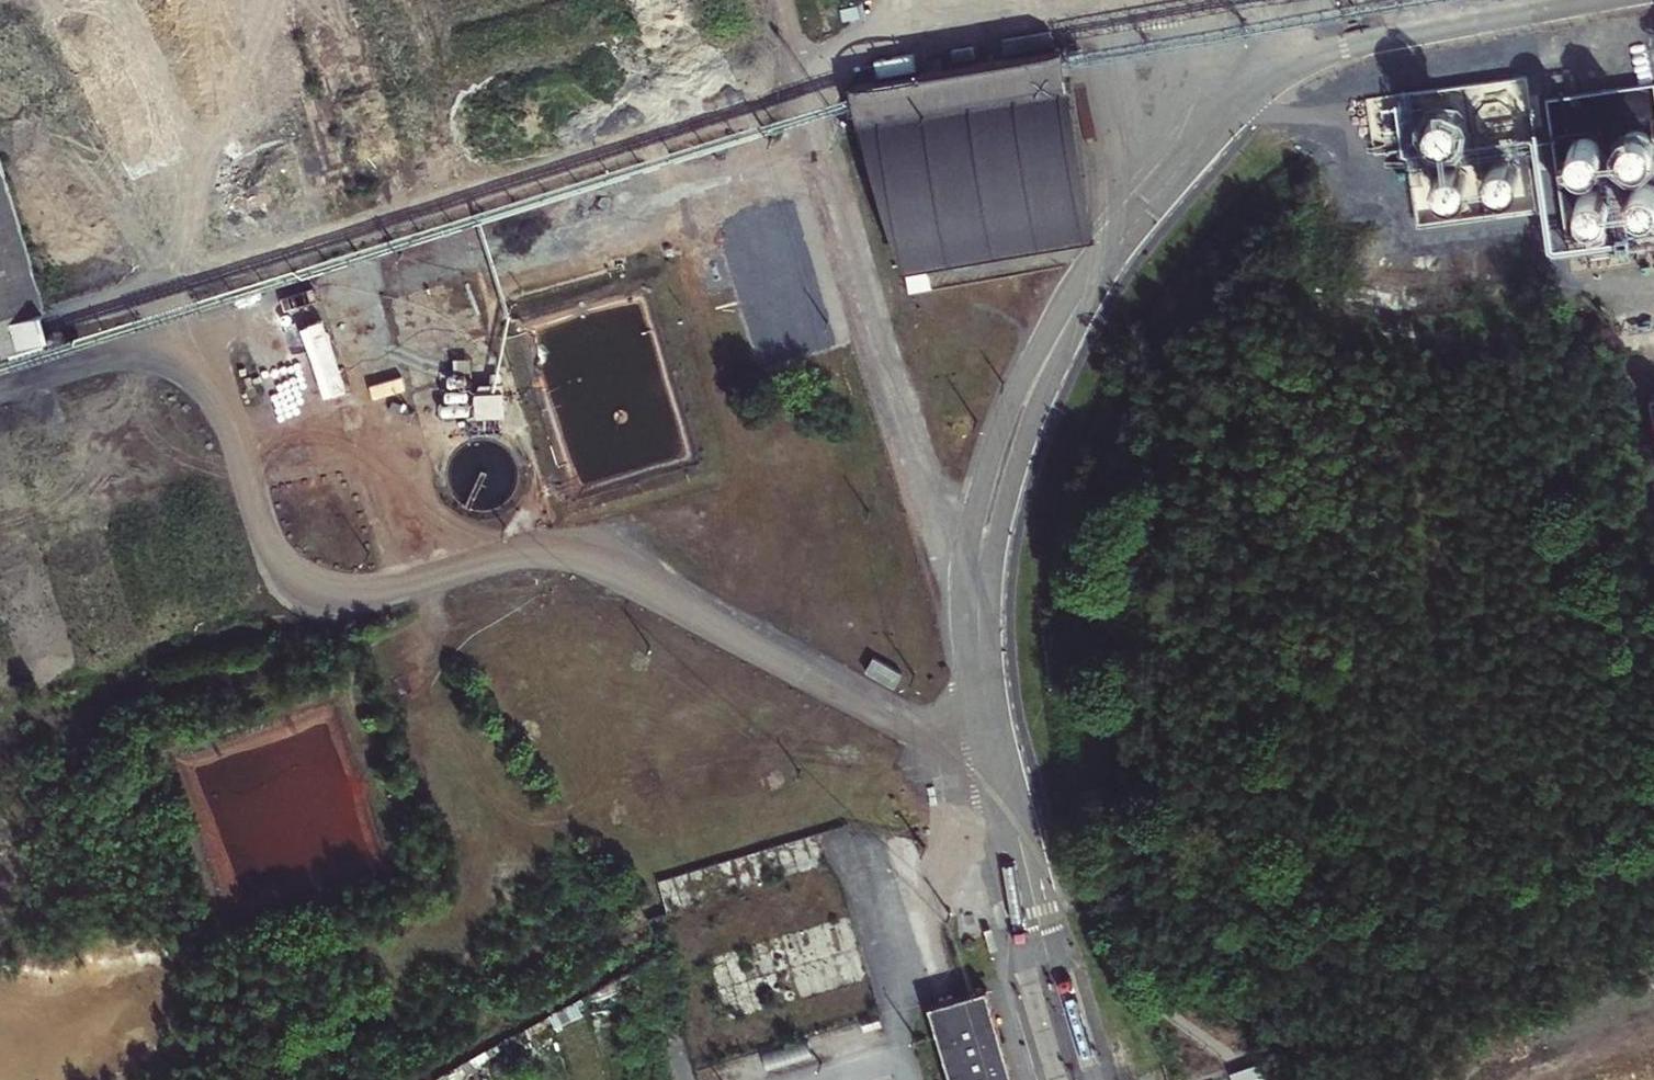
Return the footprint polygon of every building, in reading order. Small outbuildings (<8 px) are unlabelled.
[(928,8),(975,0),(926,0),(928,8)] [(950,262),(1087,236),(1057,64),(1055,54),(853,89),(857,102),(916,303),(955,292),(950,262)] [(17,216),(0,159),(0,359),(55,342),(41,297),(17,216)] [(17,216),(41,297),(57,292),(33,211),(17,216)] [(490,508),(499,504),(508,498),(514,489),(516,479),(516,468),(511,457),(503,449),(493,444),(482,442),(471,445),(461,451),(454,460),(450,471),(450,481),(454,491),(460,499),(469,505),(479,508),(490,508)] [(996,995),(936,1011),(957,1079),(1021,1079),(996,995)]
